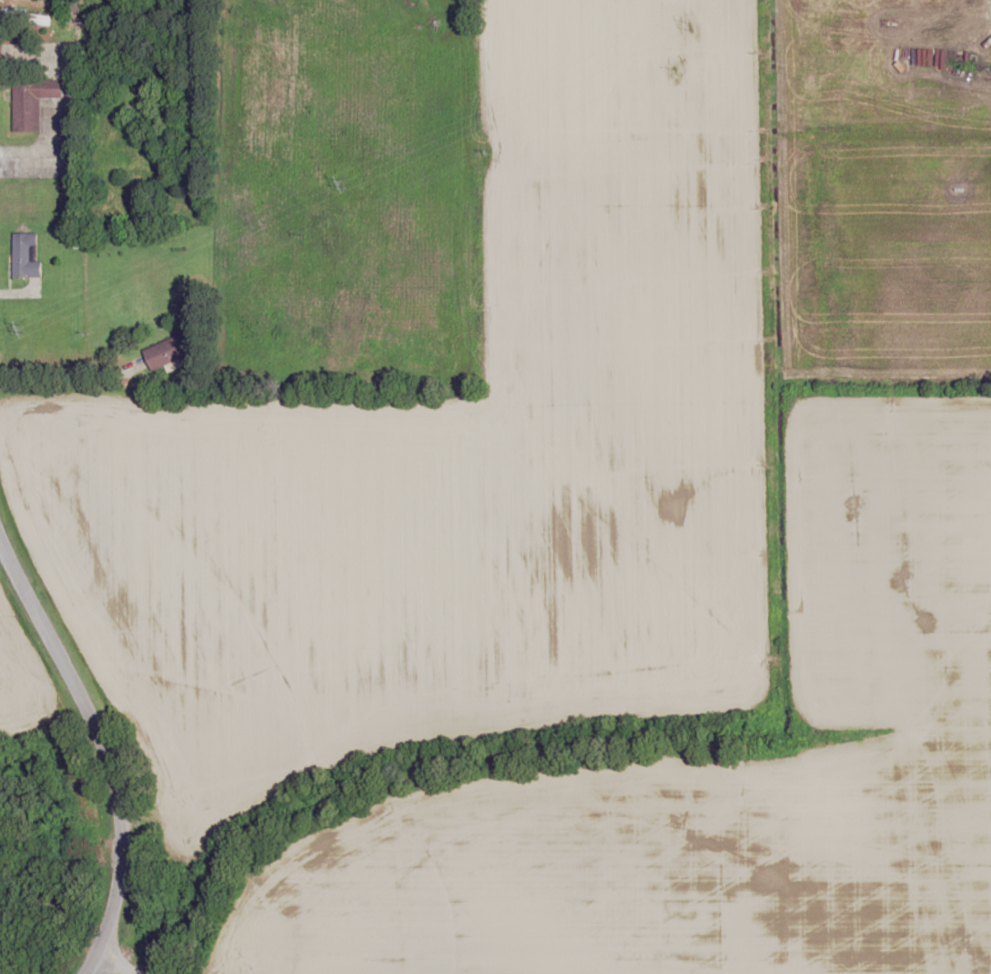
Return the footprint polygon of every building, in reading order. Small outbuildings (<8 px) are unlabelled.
[(49,16),(40,16),(40,24),(48,25),(49,16)] [(62,97),(62,80),(13,79),(12,131),(39,131),(39,97),(62,97)] [(13,276),(42,276),(42,260),(31,260),(31,243),(33,243),(33,235),(13,235),(13,276)] [(195,354),(187,332),(144,349),(152,371),(195,354)]
